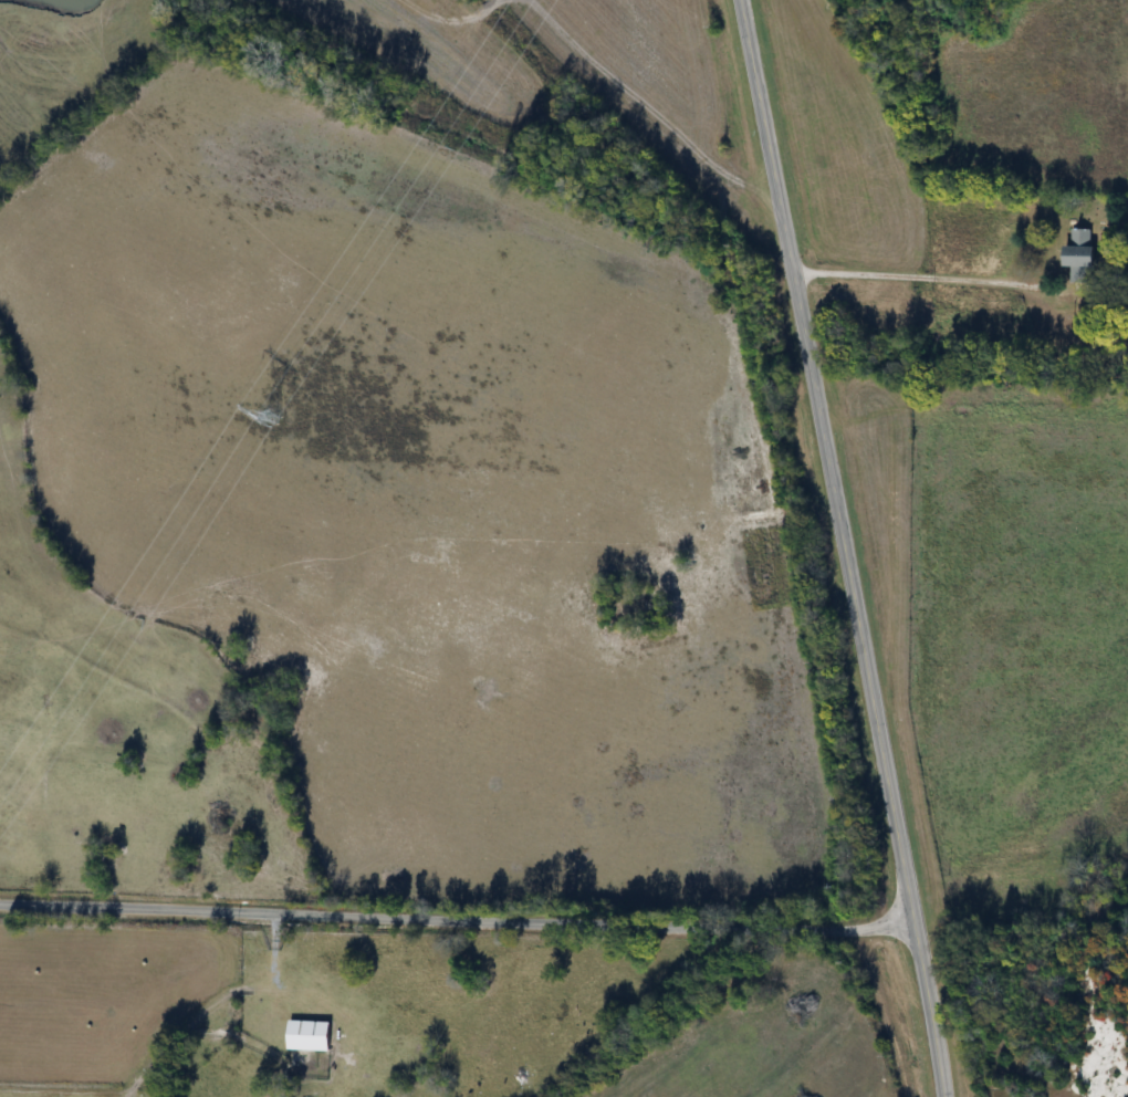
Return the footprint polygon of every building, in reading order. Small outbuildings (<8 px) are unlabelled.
[(1072,268),(1072,284),(1090,284),(1090,269),(1098,269),(1098,248),(1092,248),(1092,230),(1072,230),(1072,247),(1067,247),(1067,268),(1072,268)] [(333,1022),(290,1022),(290,1052),(333,1052),(333,1022)]
